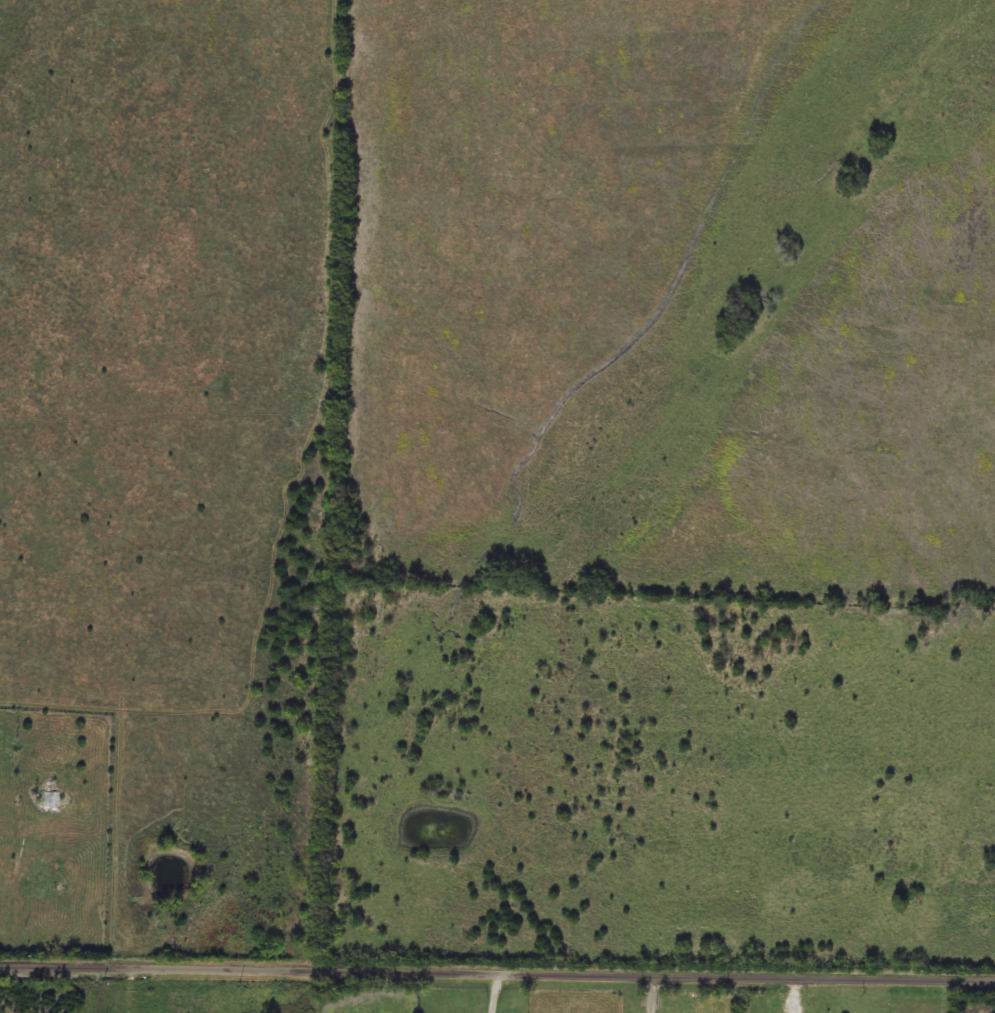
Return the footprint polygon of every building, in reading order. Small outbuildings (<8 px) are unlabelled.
[(54,793),(54,809),(39,809),(39,793),(54,793)]
